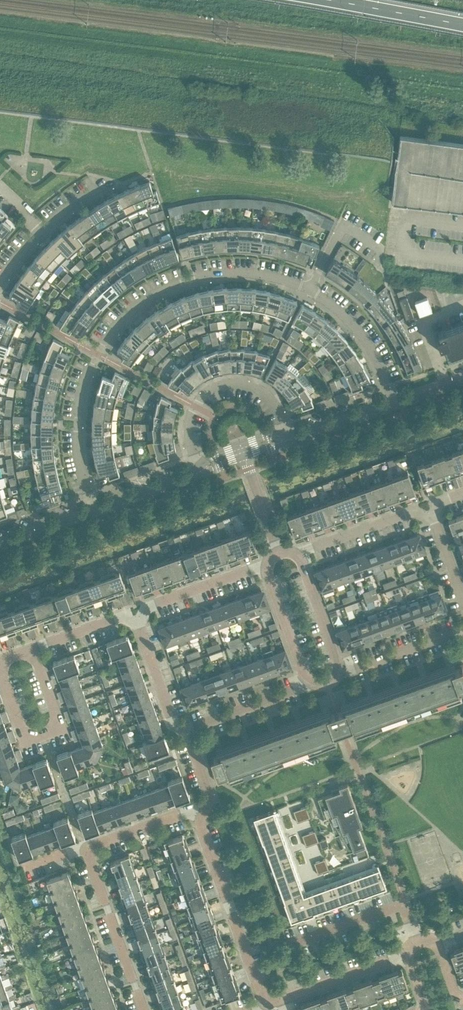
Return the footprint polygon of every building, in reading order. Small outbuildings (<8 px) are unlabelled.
[(400,135),(391,201),(462,211),(462,144),(400,135)] [(159,200),(156,189),(153,190),(149,180),(139,185),(138,184),(146,205),(156,201),(159,200)] [(146,205),(138,184),(128,189),(137,209),(146,205)] [(137,209),(128,189),(118,194),(117,194),(127,213),(131,212),(137,209)] [(127,213),(117,194),(108,199),(107,199),(118,218),(121,216),(127,213)] [(118,218),(107,199),(98,205),(97,205),(109,224),(112,221),(118,218)] [(109,224),(97,205),(88,211),(100,229),(103,227),(109,224)] [(3,220),(8,214),(0,207),(0,233),(3,235),(11,226),(3,220)] [(165,217),(163,210),(155,212),(158,219),(165,217)] [(100,229),(88,211),(79,217),(78,217),(91,235),(97,232),(100,229)] [(321,223),(324,216),(317,213),(314,220),(321,223)] [(91,235),(78,217),(70,224),(69,224),(83,242),(86,239),(91,235)] [(150,222),(148,217),(141,220),(144,225),(150,222)] [(158,230),(155,223),(150,226),(153,232),(158,230)] [(83,242),(69,224),(61,232),(61,231),(61,232),(75,248),(78,245),(83,242)] [(133,230),(130,225),(124,229),(126,234),(133,230)] [(227,248),(226,226),(214,228),(214,227),(213,227),(216,249),(222,249),(227,248)] [(238,248),(239,226),(226,227),(226,226),(227,248),(234,248),(238,248)] [(250,249),(251,227),(239,226),(238,248),(243,248),(250,249)] [(216,249),(213,227),(201,229),(204,251),(209,250),(216,249)] [(261,250),(264,228),(252,227),(251,227),(250,249),(254,249),(261,250)] [(272,252),(277,230),(265,229),(265,228),(264,228),(261,250),(268,251),(272,252)] [(126,234),(124,229),(117,232),(120,237),(126,234)] [(204,251),(201,229),(189,232),(188,231),(193,253),(200,252),(204,251)] [(161,237),(158,230),(153,232),(155,239),(161,237)] [(283,255),(289,233),(277,231),(277,230),(272,252),(277,253),(283,255)] [(193,253),(188,231),(175,235),(182,256),(189,254),(193,253)] [(75,248),(61,232),(53,239),(52,239),(67,255),(70,252),(75,248)] [(294,258),(301,237),(289,234),(290,233),(289,233),(283,255),(290,256),(294,258)] [(116,240),(113,235),(107,239),(110,244),(116,240)] [(134,241),(130,235),(125,238),(128,244),(134,241)] [(178,257),(171,236),(159,241),(159,240),(159,241),(167,261),(174,259),(178,257)] [(314,255),(319,244),(313,241),(302,238),(302,237),(301,237),(294,258),(299,259),(305,262),(309,252),(314,255)] [(67,255),(52,239),(45,247),(44,247),(60,263),(64,258),(67,255)] [(110,244),(107,239),(100,243),(104,248),(110,244)] [(137,248),(134,241),(128,244),(132,251),(137,248)] [(167,261),(159,241),(148,246),(147,246),(157,266),(159,265),(163,263),(167,261)] [(94,255),(100,251),(96,246),(91,251),(94,255)] [(157,266),(147,246),(137,252),(136,251),(136,252),(147,271),(151,269),(157,266)] [(60,263),(44,247),(37,256),(36,256),(53,270),(60,263)] [(111,255),(107,249),(102,253),(106,259),(111,255)] [(88,260),(94,255),(91,251),(85,255),(88,260)] [(147,271),(136,252),(126,258),(125,258),(137,277),(141,274),(147,271)] [(115,261),(111,255),(106,259),(110,265),(115,261)] [(53,270),(36,256),(29,264),(46,278),(49,275),(53,270)] [(137,277),(125,258),(115,265),(114,265),(127,283),(131,281),(137,277)] [(79,268),(85,263),(81,259),(76,264),(79,268)] [(342,283),(347,286),(356,274),(351,271),(347,268),(342,265),(337,262),(332,259),(325,272),(329,274),(334,277),(338,280),(342,283)] [(363,266),(359,263),(355,269),(358,272),(363,266)] [(46,278),(29,264),(22,273),(22,274),(40,287),(44,282),(46,278)] [(74,273),(79,268),(76,264),(70,269),(74,273)] [(127,283),(114,265),(105,273),(104,273),(118,290),(124,286),(127,283)] [(90,272),(85,267),(81,271),(86,276),(90,272)] [(95,278),(90,272),(86,276),(91,282),(95,278)] [(66,282),(71,276),(67,273),(62,278),(66,282)] [(118,290),(104,273),(95,282),(95,281),(95,282),(110,298),(118,290)] [(40,287),(22,274),(16,283),(34,295),(36,292),(40,287)] [(362,300),(366,304),(377,293),(373,289),(369,285),(365,282),(360,278),(356,274),(347,286),(351,289),(355,293),(359,296),(362,300)] [(61,287),(66,282),(62,278),(57,284),(61,287)] [(110,298),(95,282),(86,291),(86,290),(86,291),(102,306),(106,301),(110,298)] [(29,302),(34,295),(16,283),(9,293),(18,298),(15,303),(25,308),(29,302)] [(71,291),(66,287),(62,291),(68,296),(71,291)] [(227,307),(226,287),(212,289),(215,309),(217,308),(222,308),(227,307)] [(240,307),(240,287),(227,288),(226,287),(227,307),(232,307),(237,307),(240,307)] [(252,308),(255,288),(241,288),(241,287),(240,287),(240,307),(242,307),(247,308),(252,308)] [(54,297),(58,291),(54,288),(49,294),(54,297)] [(264,311),(269,291),(255,289),(255,288),(252,308),(257,309),(259,310),(264,311)] [(215,309),(212,289),(198,292),(203,311),(205,311),(210,310),(215,309)] [(77,296),(71,291),(68,296),(73,301),(77,296)] [(102,306),(86,291),(78,300),(77,300),(94,314),(97,311),(102,306)] [(276,314),(283,295),(269,292),(269,291),(264,311),(269,312),(271,313),(276,314)] [(203,311),(198,292),(184,297),(184,296),(191,315),(196,314),(200,312),(203,311)] [(380,320),(383,324),(395,315),(392,310),(388,306),(385,302),(381,297),(377,293),(366,304),(370,308),(373,311),(377,315),(380,320)] [(49,303),(54,297),(49,294),(45,300),(49,303)] [(288,319),(297,301),(283,296),(283,295),(276,314),(281,316),(286,318),(288,319)] [(191,315),(184,296),(171,302),(180,320),(191,315)] [(413,316),(407,297),(399,300),(406,319),(413,316)] [(432,310),(427,297),(415,301),(419,314),(432,310)] [(94,314),(77,300),(70,310),(87,323),(90,320),(94,314)] [(180,320),(171,302),(159,309),(158,309),(168,327),(180,320)] [(303,328),(315,311),(302,304),(293,321),(297,324),(299,325),(303,328)] [(42,315),(45,308),(39,305),(35,312),(42,315)] [(168,327),(158,309),(147,318),(146,317),(159,333),(163,331),(166,328),(168,327)] [(51,320),(55,314),(48,310),(45,317),(51,320)] [(87,323),(70,310),(63,321),(59,326),(69,332),(72,328),(81,333),(83,329),(87,323)] [(313,335),(326,319),(315,312),(315,311),(303,328),(308,331),(310,332),(313,335)] [(19,320),(9,314),(6,320),(0,317),(0,330),(12,335),(13,333),(16,327),(19,320)] [(394,342),(397,346),(410,339),(407,334),(405,329),(402,324),(398,320),(395,315),(383,324),(386,328),(389,333),(392,337),(394,342)] [(159,333),(146,317),(136,327),(135,327),(149,342),(153,338),(155,337),(159,333)] [(323,344),(337,329),(326,320),(327,320),(326,319),(313,335),(317,338),(321,342),(323,344)] [(438,332),(439,337),(436,338),(440,348),(443,346),(446,356),(462,350),(462,323),(438,332)] [(205,330),(203,325),(196,327),(198,333),(205,330)] [(30,336),(34,329),(27,326),(24,332),(30,336)] [(149,342),(135,327),(126,338),(125,337),(141,351),(144,347),(148,343),(149,342)] [(198,333),(196,327),(189,330),(191,336),(198,333)] [(280,336),(282,331),(276,327),(273,333),(280,336)] [(331,353),(347,340),(337,330),(337,329),(323,344),(326,347),(329,351),(331,353)] [(12,335),(0,330),(0,341),(8,344),(11,339),(12,335)] [(40,341),(44,334),(37,331),(33,337),(40,341)] [(185,338),(182,333),(176,337),(179,342),(185,338)] [(293,344),(296,339),(290,334),(287,340),(293,344)] [(69,354),(60,350),(63,343),(53,337),(49,346),(44,357),(44,358),(64,365),(69,354)] [(141,351),(125,337),(117,350),(124,355),(121,359),(131,365),(133,361),(135,359),(136,356),(138,355),(139,353),(141,351)] [(179,342),(176,337),(170,341),(173,346),(179,342)] [(275,346),(278,339),(273,337),(270,343),(275,346)] [(299,348),(303,343),(296,339),(293,344),(299,348)] [(413,344),(410,339),(397,346),(399,351),(401,356),(404,360),(405,365),(407,370),(422,365),(420,360),(417,355),(415,349),(413,344)] [(338,363),(355,352),(347,341),(347,340),(331,353),(332,355),(335,359),(338,363)] [(8,344),(0,341),(0,353),(5,354),(7,348),(8,344)] [(285,351),(288,344),(283,341),(280,348),(285,351)] [(188,349),(185,343),(180,345),(184,352),(188,349)] [(163,355),(168,350),(164,346),(158,351),(163,355)] [(241,369),(243,348),(230,349),(230,347),(230,348),(231,369),(235,369),(237,369),(241,369)] [(231,369),(230,348),(217,351),(217,349),(216,350),(221,370),(225,370),(227,369),(231,369)] [(251,371),(256,350),(244,349),(244,348),(243,348),(241,369),(245,370),(247,370),(251,371)] [(314,353),(308,348),(304,352),(309,357),(314,353)] [(192,355),(188,349),(184,352),(188,358),(192,355)] [(221,370),(216,350),(204,354),(204,353),(204,354),(212,373),(215,372),(216,372),(219,371),(221,370)] [(261,374),(269,355),(270,355),(257,351),(257,350),(256,350),(251,371),(253,371),(256,373),(261,374)] [(157,360),(163,355),(158,351),(153,356),(157,360)] [(363,364),(355,352),(356,352),(355,352),(338,363),(341,367),(342,369),(345,374),(363,364)] [(314,362),(319,358),(314,353),(309,357),(314,362)] [(212,373),(204,354),(193,360),(192,359),(192,360),(203,378),(205,377),(208,375),(212,373)] [(61,376),(64,365),(44,358),(40,369),(40,370),(61,376)] [(274,382),(287,366),(276,359),(276,358),(265,377),(269,379),(274,382)] [(203,378),(192,360),(182,368),(181,367),(195,384),(196,382),(199,380),(203,378)] [(149,372),(153,364),(147,361),(143,369),(149,372)] [(307,370),(312,365),(309,361),(303,366),(307,370)] [(328,370),(324,364),(318,367),(322,373),(328,370)] [(369,377),(362,365),(363,364),(345,374),(347,378),(349,382),(350,385),(352,390),(362,386),(360,381),(369,377)] [(157,377),(162,369),(156,366),(152,374),(157,377)] [(281,389),(297,375),(287,367),(287,366),(274,382),(275,384),(278,386),(281,389)] [(301,375),(307,370),(303,366),(298,370),(301,375)] [(195,384),(181,367),(172,377),(167,384),(177,389),(181,385),(187,391),(189,389),(191,387),(193,385),(195,384)] [(58,387),(61,376),(40,370),(37,381),(36,381),(36,382),(58,387)] [(117,395),(121,383),(124,376),(115,370),(111,378),(102,375),(98,389),(97,388),(97,389),(117,395)] [(332,376),(328,370),(322,373),(326,379),(332,376)] [(287,397),(305,385),(296,376),(297,375),(281,389),(283,391),(284,393),(286,396),(287,397)] [(55,398),(57,390),(58,387),(36,382),(34,394),(55,398)] [(137,394),(141,387),(136,384),(132,391),(137,394)] [(311,398),(312,398),(304,386),(305,386),(305,385),(287,397),(289,400),(290,402),(291,404),(292,406),(300,403),(302,408),(306,406),(308,412),(320,408),(318,402),(313,404),(311,398)] [(146,399),(150,391),(144,388),(140,396),(146,399)] [(115,399),(117,395),(97,389),(94,402),(94,403),(114,407),(115,402),(115,399)] [(336,402),(349,397),(347,391),(334,396),(336,402)] [(54,410),(55,398),(34,394),(32,407),(54,410)] [(176,412),(177,408),(169,405),(171,400),(161,395),(158,401),(157,400),(155,413),(153,413),(153,414),(174,418),(175,414),(176,412)] [(333,403),(331,397),(318,402),(320,408),(333,403)] [(113,412),(114,407),(94,403),(92,417),(112,419),(113,414),(113,412)] [(53,421),(54,410),(32,407),(31,419),(31,420),(53,421)] [(174,420),(174,418),(153,414),(153,427),(152,427),(173,428),(173,424),(174,420)] [(112,421),(112,419),(92,417),(92,431),(91,431),(111,431),(111,426),(112,421)] [(52,432),(53,421),(31,420),(31,432),(30,432),(52,432)] [(173,430),(173,428),(152,427),(153,440),(152,440),(173,438),(173,436),(173,434),(173,430)] [(111,434),(111,431),(91,431),(92,445),(92,446),(112,444),(112,441),(112,436),(111,434)] [(53,444),(52,432),(30,432),(31,445),(53,444)] [(174,440),(173,438),(152,440),(156,453),(155,453),(158,460),(169,456),(167,450),(175,448),(175,445),(174,444),(174,440)] [(54,455),(53,444),(31,445),(32,457),(32,458),(54,455)] [(112,446),(112,444),(92,446),(95,460),(94,460),(114,456),(113,451),(112,446)] [(458,451),(448,454),(459,486),(462,485),(460,476),(462,476),(461,473),(462,473),(462,465),(458,451)] [(459,486),(448,454),(437,458),(445,479),(450,477),(450,480),(452,479),(455,487),(459,486)] [(56,466),(54,455),(32,458),(34,470),(56,466)] [(117,468),(114,456),(94,460),(98,474),(107,472),(109,478),(119,474),(117,468)] [(445,479),(437,458),(427,462),(439,493),(442,492),(439,484),(441,483),(441,481),(445,479)] [(155,467),(153,461),(140,466),(142,472),(155,467)] [(439,493),(427,462),(417,465),(420,474),(417,475),(422,487),(429,485),(429,487),(432,486),(433,489),(435,495),(439,493)] [(58,477),(56,466),(34,470),(37,482),(37,483),(58,477)] [(139,473),(137,467),(124,472),(126,478),(139,473)] [(415,492),(408,472),(396,476),(404,499),(409,497),(408,494),(415,492)] [(404,499),(396,476),(386,480),(393,500),(398,498),(399,501),(404,499)] [(61,500),(57,490),(62,489),(58,477),(37,483),(43,501),(26,507),(28,513),(65,499),(61,500)] [(393,500),(386,480),(375,484),(383,507),(388,505),(387,502),(393,500)] [(383,507),(375,484),(364,488),(371,507),(377,505),(378,508),(383,507)] [(371,507),(364,488),(353,492),(362,514),(367,513),(365,509),(371,507)] [(362,514),(353,492),(343,496),(350,515),(355,513),(357,516),(362,514)] [(350,515),(343,496),(332,500),(340,522),(345,520),(344,517),(350,515)] [(5,508),(2,498),(0,499),(0,523),(26,514),(23,508),(7,514),(5,508)] [(340,522),(332,500),(321,504),(328,523),(334,521),(335,524),(340,522)] [(328,523),(321,504),(310,507),(318,530),(323,528),(322,525),(328,523)] [(318,530),(310,507),(300,511),(307,531),(312,529),(314,532),(318,530)] [(307,531),(300,511),(287,516),(294,535),(296,535),(297,538),(302,536),(301,533),(307,531)] [(448,520),(450,524),(448,525),(450,531),(462,526),(462,514),(448,520)] [(450,531),(452,537),(454,536),(455,540),(462,538),(462,526),(450,531)] [(256,549),(249,529),(236,534),(243,553),(249,551),(250,554),(256,552),(255,549),(256,549)] [(243,553),(236,534),(226,538),(234,560),(239,559),(238,555),(243,553)] [(426,551),(422,541),(419,534),(414,536),(408,538),(414,556),(426,551)] [(234,560),(226,538),(215,542),(222,561),(228,559),(229,562),(234,560)] [(414,556),(408,538),(398,542),(404,559),(414,556)] [(222,561),(215,542),(204,546),(212,568),(217,566),(216,563),(222,561)] [(404,559),(398,542),(387,545),(394,563),(404,559)] [(394,563),(387,545),(377,549),(383,566),(394,563)] [(212,568),(204,546),(193,549),(200,569),(206,567),(207,570),(212,568)] [(200,569),(193,549),(183,553),(191,576),(196,574),(195,571),(200,569)] [(383,566),(377,549),(367,553),(373,570),(383,566)] [(191,576),(183,553),(172,557),(179,577),(185,575),(186,578),(191,576)] [(373,570),(367,553),(357,556),(363,574),(373,570)] [(363,574),(357,556),(346,560),(353,578),(363,574)] [(179,577),(172,557),(161,561),(169,584),(174,582),(173,579),(179,577)] [(353,578),(346,560),(336,564),(343,581),(353,578)] [(169,584),(161,561),(150,565),(157,584),(163,582),(164,585),(169,584)] [(343,581),(336,564),(326,567),(332,585),(343,581)] [(157,584),(150,565),(140,569),(148,591),(153,589),(152,586),(157,584)] [(334,590),(332,585),(326,567),(320,570),(315,572),(317,579),(322,594),(334,590)] [(148,591),(140,569),(128,573),(135,592),(142,590),(143,593),(148,591)] [(123,582),(119,572),(115,573),(114,571),(107,573),(119,606),(123,604),(120,596),(124,594),(122,590),(125,589),(123,582)] [(119,606),(107,573),(100,576),(101,578),(97,579),(103,596),(106,596),(108,600),(112,598),(115,607),(119,606)] [(103,596),(97,579),(94,581),(93,578),(86,581),(97,613),(101,612),(98,604),(102,602),(101,597),(103,596)] [(97,613),(86,581),(79,584),(80,586),(76,587),(82,604),(85,603),(86,608),(91,606),(94,615),(97,613)] [(82,604),(76,587),(72,589),(71,586),(64,589),(76,621),(80,620),(77,611),(81,610),(79,605),(82,604)] [(76,621),(64,589),(57,591),(58,594),(54,595),(61,612),(63,611),(65,615),(69,614),(72,622),(76,621)] [(447,611),(444,604),(445,604),(439,589),(427,593),(435,615),(441,613),(445,612),(447,611)] [(270,607),(266,597),(264,590),(261,591),(258,592),(252,594),(258,612),(270,607)] [(435,615),(427,593),(417,597),(425,619),(435,615)] [(61,612),(54,595),(51,596),(50,594),(43,596),(54,629),(58,627),(55,619),(59,617),(58,613),(61,612)] [(258,612),(252,594),(242,598),(248,615),(258,612)] [(54,629),(43,596),(36,599),(37,601),(33,603),(39,620),(42,619),(43,623),(48,622),(51,630),(54,629)] [(425,619),(417,597),(407,600),(409,605),(415,623),(425,619)] [(248,615),(242,598),(232,601),(238,619),(248,615)] [(238,619),(232,601),(221,605),(228,623),(238,619)] [(39,620),(33,603),(29,604),(28,602),(21,604),(33,637),(37,635),(34,627),(38,625),(36,621),(39,620)] [(33,637),(21,604),(14,607),(15,609),(12,611),(18,627),(20,627),(22,631),(26,629),(29,638),(33,637)] [(405,626),(399,609),(397,604),(387,608),(395,630),(405,626)] [(228,623),(221,605),(211,609),(217,626),(228,623)] [(415,623),(409,605),(399,609),(405,626),(415,623)] [(395,630),(387,608),(376,611),(378,616),(384,634),(395,630)] [(12,611),(8,612),(7,609),(0,612),(12,644),(15,643),(12,634),(17,633),(15,628),(18,627),(12,611)] [(217,626),(211,609),(201,612),(207,630),(217,626)] [(0,612),(0,637),(1,639),(5,637),(8,646),(12,644),(0,612)] [(207,630),(201,612),(191,616),(197,634),(207,630)] [(197,634),(191,616),(181,620),(187,637),(197,634)] [(378,616),(368,620),(374,637),(384,634),(378,616)] [(187,637),(181,620),(170,623),(177,641),(187,637)] [(374,637),(368,620),(358,623),(364,641),(374,637)] [(177,641),(170,623),(164,626),(161,627),(159,628),(160,632),(161,635),(165,645),(177,641)] [(364,641),(358,623),(348,627),(354,645),(364,641)] [(354,645),(348,627),(336,631),(339,642),(340,642),(341,644),(342,649),(348,647),(354,645)] [(133,649),(127,635),(106,642),(112,657),(115,655),(133,649)] [(136,658),(133,649),(115,655),(118,664),(136,658)] [(270,675),(280,671),(273,654),(272,649),(262,653),(263,657),(270,675)] [(290,663),(289,660),(285,649),(273,654),(280,671),(286,669),(291,667),(290,663)] [(79,668),(74,655),(74,654),(53,662),(57,673),(51,675),(52,678),(79,668)] [(270,675),(263,657),(253,661),(259,679),(270,675)] [(139,668),(136,658),(118,664),(122,674),(139,668)] [(259,679),(253,661),(243,665),(249,682),(259,679)] [(461,694),(460,692),(462,691),(462,664),(455,666),(456,668),(455,668),(453,664),(393,686),(340,705),(348,727),(351,726),(354,733),(461,694)] [(249,682),(243,665),(233,668),(239,686),(249,682)] [(79,679),(75,670),(79,668),(52,678),(53,681),(59,679),(60,681),(61,685),(79,679)] [(143,678),(139,668),(122,674),(126,684),(143,678)] [(239,686),(233,668),(222,672),(229,690),(239,686)] [(229,690),(222,672),(212,676),(218,693),(229,690)] [(218,693),(212,676),(202,680),(208,697),(218,693)] [(146,687),(143,678),(126,684),(129,693),(146,687)] [(82,689),(79,679),(61,685),(64,692),(57,694),(59,697),(82,689)] [(208,697),(202,680),(192,683),(198,701),(208,697)] [(198,701),(192,683),(180,687),(184,698),(186,705),(192,703),(198,701)] [(150,697),(146,687),(129,693),(132,703),(150,697)] [(85,698),(82,689),(59,697),(60,700),(66,698),(68,704),(85,698)] [(153,706),(150,697),(132,703),(136,712),(153,706)] [(89,708),(85,698),(68,704),(70,711),(64,713),(65,716),(89,708)] [(337,706),(328,709),(336,731),(345,728),(348,727),(340,705),(337,706)] [(157,716),(153,706),(136,712),(139,722),(157,716)] [(92,717),(89,708),(65,716),(67,719),(73,717),(75,724),(92,717)] [(229,778),(336,739),(334,732),(336,731),(328,709),(216,750),(217,753),(216,754),(215,753),(206,756),(215,780),(228,775),(229,778)] [(4,723),(3,720),(9,718),(8,715),(0,718),(0,729),(5,727),(4,723)] [(160,725),(157,716),(139,722),(143,732),(160,725)] [(96,727),(92,717),(75,724),(77,730),(71,732),(72,735),(96,727)] [(163,735),(160,725),(143,732),(146,741),(163,735)] [(15,734),(14,731),(7,734),(5,727),(0,729),(0,740),(15,734)] [(99,736),(96,727),(72,735),(74,738),(80,736),(82,742),(99,736)] [(10,742),(10,740),(16,737),(15,734),(0,740),(0,750),(12,746),(10,742)] [(169,749),(163,735),(146,741),(142,742),(147,756),(148,757),(169,749)] [(103,747),(99,736),(82,742),(83,746),(100,754),(103,747)] [(22,754),(20,751),(14,753),(12,746),(0,750),(0,761),(22,754)] [(96,761),(100,754),(83,746),(80,747),(86,764),(96,761)] [(86,764),(80,747),(70,750),(78,771),(77,768),(86,764)] [(78,771),(70,750),(56,755),(64,776),(78,771)] [(17,761),(17,759),(23,757),(22,754),(0,761),(0,767),(1,771),(19,765),(17,761)] [(54,780),(47,759),(33,764),(40,785),(54,780)] [(40,785),(33,764),(23,767),(30,785),(39,781),(40,785)] [(12,785),(20,768),(19,765),(1,771),(5,782),(12,785)] [(30,785),(23,767),(20,768),(12,785),(19,788),(30,785)] [(190,797),(182,776),(168,781),(169,785),(175,802),(190,797)] [(362,825),(347,783),(339,786),(331,789),(332,793),(317,798),(324,818),(328,817),(335,835),(339,834),(345,853),(349,851),(353,861),(369,855),(359,827),(362,825)] [(175,802),(169,785),(160,788),(167,805),(175,802)] [(167,805),(160,788),(150,791),(156,809),(167,805)] [(156,809),(150,791),(141,795),(147,812),(156,809)] [(147,812),(141,795),(131,798),(137,816),(147,812)] [(137,816),(131,798),(121,802),(128,819),(137,816)] [(128,819),(121,802),(112,805),(118,823),(128,819)] [(118,823),(112,805),(102,809),(108,826),(118,823)] [(310,817),(306,806),(305,807),(293,811),(297,822),(309,818),(310,817)] [(99,829),(93,812),(92,808),(77,813),(85,835),(99,829)] [(108,826),(102,809),(93,812),(99,829),(108,826)] [(303,893),(273,811),(274,811),(273,810),(270,811),(268,812),(258,815),(256,816),(253,817),(262,842),(263,842),(284,901),(291,921),(303,917),(304,917),(305,917),(313,914),(314,913),(314,912),(361,895),(361,896),(386,887),(385,884),(384,882),(381,872),(380,870),(379,867),(378,867),(306,893),(303,894),(303,893)] [(75,838),(68,817),(53,822),(55,826),(61,843),(75,838)] [(61,843),(55,826),(45,829),(52,846),(61,843)] [(52,846),(45,829),(35,833),(41,850),(52,846)] [(319,841),(315,830),(313,831),(302,835),(306,846),(317,842),(319,841)] [(33,853),(27,836),(25,832),(11,837),(19,858),(33,853)] [(41,850),(35,833),(27,836),(33,853),(41,850)] [(188,846),(185,839),(184,839),(182,835),(173,838),(172,837),(163,841),(165,846),(163,847),(166,854),(188,846)] [(328,845),(326,838),(319,840),(321,847),(328,845)] [(191,857),(189,853),(190,853),(188,846),(166,854),(168,861),(170,860),(172,864),(191,857)] [(148,857),(144,847),(140,848),(143,858),(148,857)] [(134,868),(132,861),(131,861),(129,854),(115,859),(115,860),(114,860),(110,862),(112,867),(113,866),(114,869),(111,870),(113,876),(134,868)] [(196,868),(194,861),(192,862),(191,857),(172,864),(173,869),(172,869),(174,876),(196,868)] [(329,869),(325,859),(314,862),(318,874),(329,870),(329,869)] [(155,875),(151,865),(147,867),(150,877),(155,875)] [(138,881),(136,876),(137,876),(134,868),(113,876),(115,882),(118,881),(119,883),(118,883),(120,888),(138,881)] [(199,880),(197,876),(199,875),(196,868),(174,876),(177,883),(178,882),(180,887),(199,880)] [(72,883),(70,877),(71,877),(69,872),(68,872),(67,871),(61,873),(62,874),(46,880),(49,886),(48,886),(50,891),(72,883)] [(158,886),(155,875),(150,877),(154,887),(158,886)] [(204,891),(202,884),(200,884),(199,880),(180,887),(182,891),(180,892),(182,899),(204,891)] [(144,894),(141,887),(140,887),(138,881),(120,888),(121,893),(123,892),(123,895),(120,896),(122,902),(144,894)] [(76,893),(74,888),(75,888),(73,882),(72,883),(50,891),(52,897),(53,902),(76,893)] [(164,901),(160,891),(156,893),(160,903),(164,901)] [(207,903),(205,898),(207,898),(204,891),(182,899),(185,906),(187,905),(188,909),(207,903)] [(79,904),(78,899),(79,898),(77,893),(76,893),(53,902),(54,902),(56,908),(57,912),(79,904)] [(148,907),(146,902),(146,901),(144,894),(122,902),(124,908),(128,907),(129,909),(127,909),(129,914),(148,907)] [(168,912),(164,901),(160,903),(163,913),(168,912)] [(212,913),(210,907),(208,907),(207,903),(188,909),(190,914),(188,914),(190,921),(212,913)] [(83,915),(81,909),(83,909),(81,904),(79,904),(57,912),(58,913),(60,918),(60,919),(61,923),(83,915)] [(153,920),(150,913),(148,907),(129,914),(131,919),(132,918),(133,921),(129,922),(131,928),(153,920)] [(215,925),(213,921),(215,920),(212,913),(190,921),(193,928),(195,928),(196,932),(215,925)] [(87,926),(85,920),(86,920),(84,914),(83,915),(61,923),(61,924),(62,923),(64,929),(65,934),(87,926)] [(173,927),(170,917),(165,919),(169,929),(173,927)] [(157,933),(155,928),(156,927),(153,920),(131,928),(134,934),(137,933),(138,935),(137,935),(138,940),(157,933)] [(91,936),(89,931),(90,930),(88,925),(87,926),(65,934),(66,934),(68,940),(67,940),(69,944),(91,936)] [(220,936),(218,929),(216,930),(215,925),(196,932),(198,936),(196,937),(198,944),(220,936)] [(177,938),(173,927),(169,929),(173,939),(177,938)] [(162,946),(160,939),(159,939),(157,933),(138,940),(140,945),(141,944),(142,947),(139,948),(141,954),(162,946)] [(95,947),(93,941),(94,941),(92,936),(91,936),(69,944),(69,945),(70,945),(72,951),(71,951),(73,955),(95,947)] [(223,948),(222,944),(223,943),(220,936),(198,944),(201,951),(203,950),(204,955),(223,948)] [(183,953),(179,943),(175,945),(178,955),(183,953)] [(166,959),(164,954),(165,953),(162,946),(141,954),(143,960),(146,959),(147,961),(146,961),(148,966),(166,959)] [(462,946),(453,949),(454,951),(450,952),(455,966),(454,966),(457,974),(462,971),(462,968),(462,966),(462,946)] [(99,958),(97,952),(98,952),(96,947),(95,947),(73,955),(73,956),(74,956),(76,961),(75,962),(77,966),(99,958)] [(229,959),(226,952),(225,952),(223,948),(204,955),(206,959),(204,960),(207,966),(229,959)] [(186,963),(183,953),(178,955),(182,965),(186,963)] [(103,968),(101,963),(102,963),(100,957),(99,958),(77,966),(77,967),(77,966),(80,972),(79,972),(80,976),(103,968)] [(172,972),(169,965),(168,965),(166,959),(148,966),(149,971),(151,970),(152,973),(148,974),(150,980),(172,972)] [(231,970),(230,966),(231,966),(229,959),(207,966),(209,973),(211,973),(213,977),(231,970)] [(107,979),(105,974),(106,973),(104,968),(103,968),(80,976),(81,977),(83,983),(84,987),(107,979)] [(192,979),(188,969),(184,971),(188,981),(192,979)] [(406,983),(402,970),(398,971),(397,969),(388,973),(394,991),(401,988),(403,993),(410,991),(407,983),(406,983)] [(237,981),(234,974),(233,975),(231,970),(213,977),(214,981),(212,982),(215,989),(237,981)] [(176,985),(174,980),(174,979),(172,972),(150,980),(152,986),(156,985),(157,987),(155,987),(157,992),(176,985)] [(394,991),(388,973),(378,976),(379,978),(375,979),(383,1000),(389,998),(387,993),(394,991)] [(13,987),(11,983),(5,986),(2,979),(0,980),(0,991),(6,989),(13,987)] [(110,990),(108,984),(110,984),(108,979),(107,979),(84,987),(85,988),(87,994),(88,998),(110,990)] [(196,989),(192,979),(188,981),(191,991),(196,989)] [(383,1000),(375,979),(372,981),(371,979),(362,982),(368,1000),(375,998),(377,1002),(383,1000)] [(239,993),(238,989),(239,988),(237,981),(215,989),(217,996),(219,995),(221,1001),(230,997),(239,993)] [(368,1000),(362,982),(352,986),(353,987),(349,989),(357,1009),(363,1007),(361,1003),(368,1000)] [(181,998),(179,991),(178,991),(176,985),(157,992),(159,997),(160,996),(161,999),(157,1000),(159,1006),(181,998)] [(349,989),(346,990),(345,988),(336,991),(342,1009),(349,1007),(350,1009),(356,1009),(357,1009),(349,989)] [(16,997),(15,994),(8,996),(6,989),(0,991),(0,1003),(9,1000),(16,997)] [(114,1001),(112,995),(113,995),(112,989),(110,990),(88,998),(88,999),(89,998),(91,1004),(92,1009),(114,1001)] [(336,991),(326,995),(327,997),(324,998),(328,1009),(341,1009),(342,1009),(336,991)] [(324,998),(320,999),(319,997),(310,1001),(313,1009),(328,1009),(324,998)] [(183,1006),(184,1005),(181,998),(159,1006),(161,1009),(185,1009),(183,1006)] [(203,1008),(199,998),(194,1000),(198,1009),(203,1008)] [(20,1007),(19,1004),(12,1006),(9,1000),(0,1003),(0,1009),(13,1009),(20,1007)] [(116,1006),(117,1005),(115,1000),(114,1001),(92,1009),(93,1009),(118,1009),(116,1006)] [(310,1001),(300,1004),(301,1006),(297,1007),(298,1009),(313,1009),(310,1001)]
